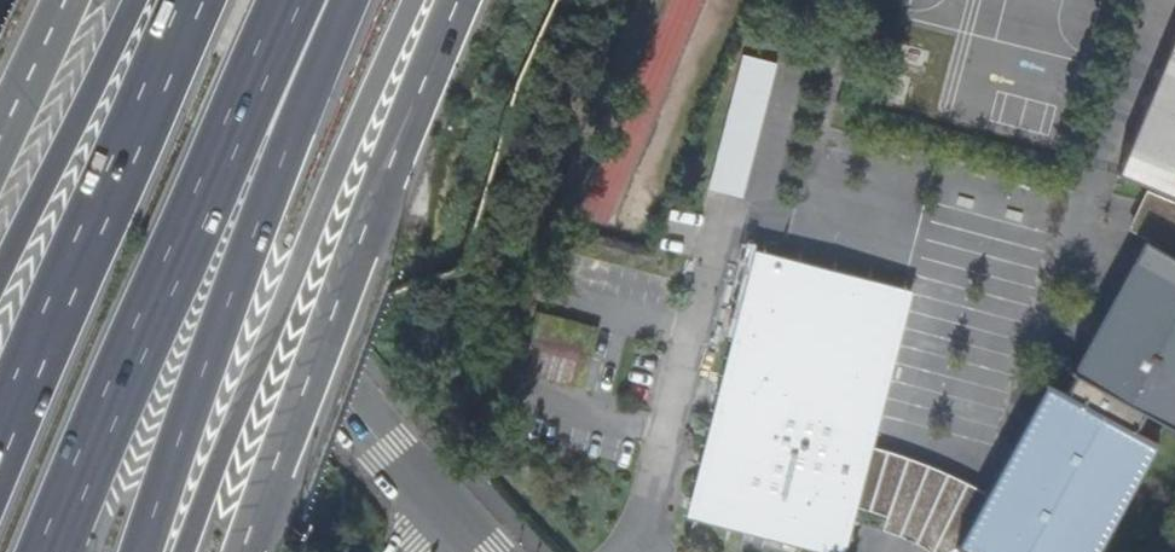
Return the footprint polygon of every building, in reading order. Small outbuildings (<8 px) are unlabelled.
[(1112,171),(1174,199),(1174,24),(1112,171)] [(705,190),(741,198),(772,63),(737,55),(705,190)] [(1154,447),(1129,434),(1140,415),(1174,434),(1174,432),(1174,264),(1139,244),(1065,372),(1071,375),(1060,394),(1046,386),(984,495),(933,467),(903,454),(880,447),(864,443),(902,288),(782,256),(759,250),(689,519),(818,551),(836,551),(849,503),(866,508),(897,520),(930,536),(961,551),(1095,551),(1154,447)] [(573,387),(590,328),(534,311),(517,370),(573,387)]
